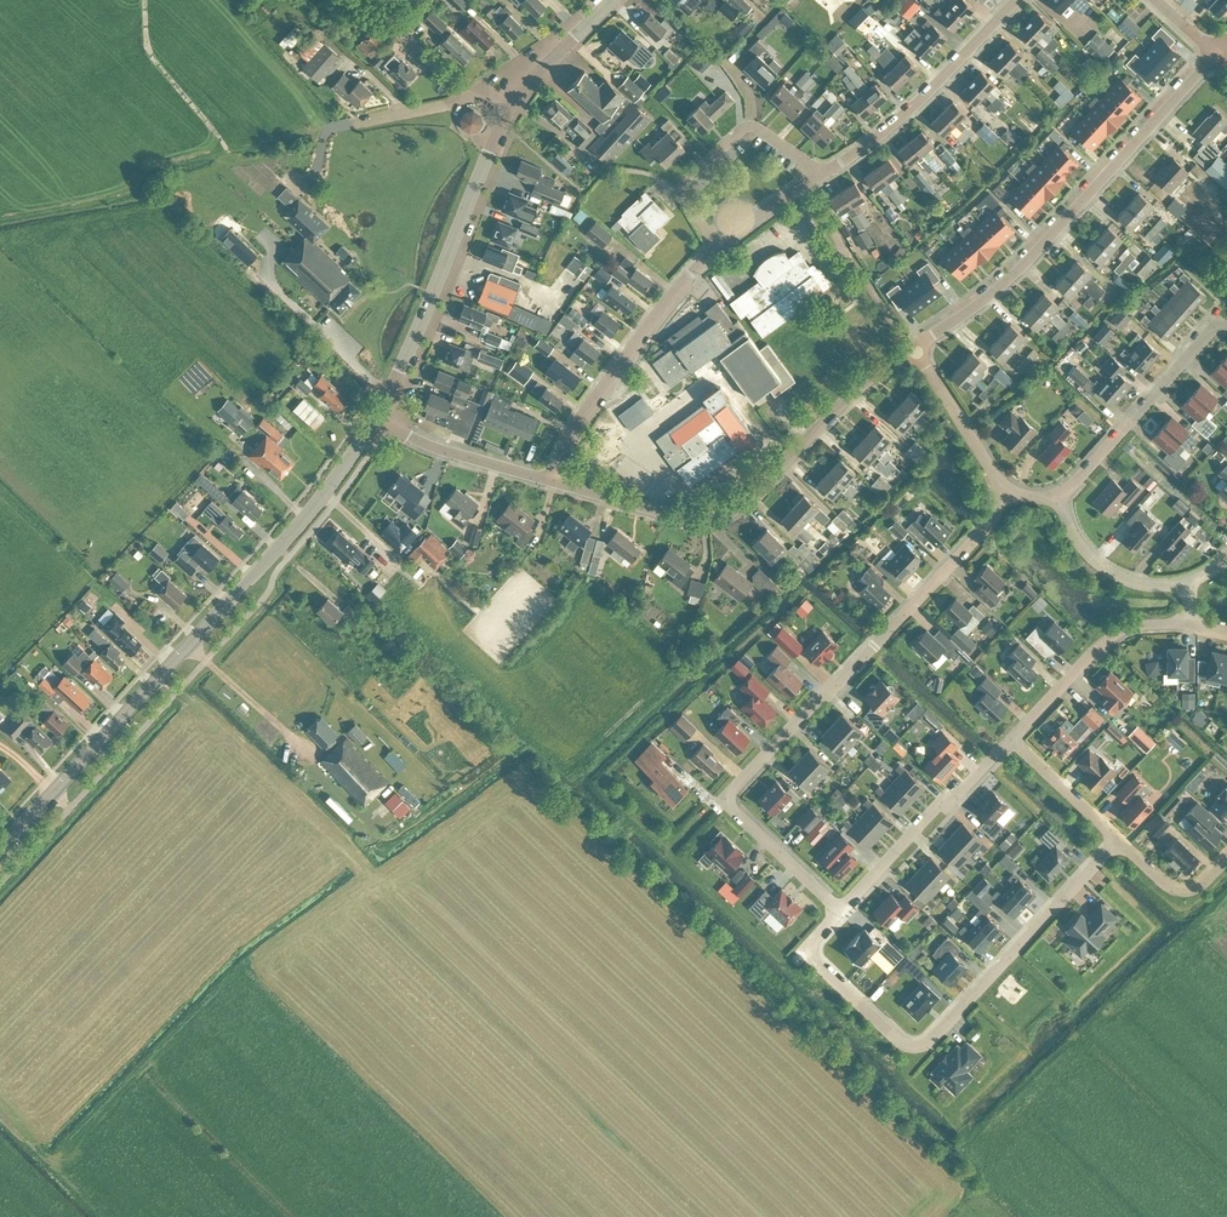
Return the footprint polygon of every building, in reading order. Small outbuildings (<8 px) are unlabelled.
[(467,2),(465,0),(449,0),(460,10),(467,2)] [(540,0),(512,0),(517,5),(521,1),(536,16),(546,6),(540,0)] [(699,0),(674,0),(688,12),(699,0)] [(727,0),(725,0),(718,8),(731,20),(739,11),(727,0)] [(752,6),(745,0),(729,0),(745,14),(752,6)] [(914,0),(907,0),(905,2),(916,12),(921,6),(914,0)] [(964,20),(974,9),(965,0),(954,0),(956,1),(950,7),(964,20)] [(1048,2),(1060,13),(1069,4),(1079,14),(1089,3),(1085,0),(1050,0),(1048,2)] [(1209,6),(1219,15),(1226,6),(1226,0),(1215,0),(1209,6)] [(417,2),(403,15),(411,24),(426,11),(417,2)] [(523,28),(510,14),(512,11),(506,5),(492,19),(498,25),(500,23),(513,38),(523,28)] [(964,20),(950,7),(945,12),(939,7),(934,12),(940,18),(953,30),(964,20)] [(862,8),(849,22),(862,34),(875,20),(862,8)] [(473,52),(446,26),(448,24),(432,9),(422,19),(438,34),(439,33),(444,39),(439,44),(446,51),(448,49),(463,63),(473,52)] [(367,10),(362,14),(367,20),(372,15),(367,10)] [(783,12),(777,19),(786,27),(792,20),(783,12)] [(1041,35),(1054,49),(1060,43),(1053,36),(1052,37),(1046,31),(1051,25),(1038,12),(1028,22),(1041,35)] [(660,23),(650,13),(640,24),(656,39),(661,33),(666,38),(675,29),(664,18),(660,23)] [(479,22),(469,14),(462,21),(464,22),(461,25),(460,30),(472,41),(474,38),(485,48),(494,38),(483,27),(484,26),(479,22)] [(1131,37),(1141,27),(1127,14),(1117,25),(1131,37)] [(742,36),(752,25),(744,18),(735,29),(742,36)] [(923,36),(936,48),(946,37),(933,25),(927,19),(922,24),(928,30),(923,36)] [(1050,53),(1054,49),(1041,35),(1028,22),(1018,33),(1031,46),(1037,40),(1050,53)] [(287,47),(300,34),(293,26),(280,39),(287,47)] [(347,44),(356,34),(348,26),(338,36),(347,44)] [(1160,26),(1151,36),(1153,38),(1145,47),(1166,66),(1179,53),(1170,45),(1175,39),(1160,26)] [(925,59),(936,48),(923,36),(914,28),(904,38),(925,59)] [(371,57),(377,52),(373,48),(382,39),(372,30),(357,45),(371,57)] [(637,44),(622,30),(608,45),(624,59),(627,55),(641,68),(644,64),(646,66),(648,66),(654,60),(654,57),(652,55),(653,54),(640,41),(637,44)] [(826,41),(837,54),(849,43),(838,31),(826,41)] [(321,83),(338,66),(333,61),(338,56),(314,32),(297,49),(308,61),(303,66),(321,83)] [(768,64),(759,55),(766,47),(757,39),(744,53),(751,60),(745,67),(743,69),(756,81),(758,79),(764,85),(782,66),(773,58),(768,64)] [(1101,62),(1108,55),(1090,39),(1083,46),(1101,62)] [(1000,52),(1013,65),(1023,54),(1010,42),(1000,52)] [(677,65),(682,60),(669,47),(663,53),(674,63),(675,63),(677,65)] [(881,52),(888,59),(894,65),(907,78),(918,68),(905,54),(899,60),(886,47),(881,52)] [(1154,80),(1166,66),(1145,47),(1137,55),(1134,53),(1125,63),(1140,77),(1145,71),(1154,80)] [(1059,66),(1041,48),(1035,54),(1054,71),(1059,66)] [(1120,64),(1127,57),(1120,50),(1113,57),(1120,64)] [(700,72),(710,62),(699,51),(689,62),(700,72)] [(402,59),(395,52),(382,64),(390,72),(404,86),(416,73),(402,59)] [(883,63),(888,59),(881,52),(876,57),(883,63)] [(1020,71),(1013,65),(1000,52),(990,62),(1003,75),(1008,69),(1015,76),(1022,83),(1027,77),(1020,71)] [(863,93),(875,107),(887,97),(875,83),(869,88),(849,63),(843,69),(847,73),(851,79),(863,93)] [(896,89),(907,78),(894,65),(883,76),(896,89)] [(1020,71),(1027,77),(1031,72),(1024,66),(1020,71)] [(1114,66),(1110,70),(1114,74),(1118,70),(1114,66)] [(597,82),(584,70),(568,88),(602,120),(596,127),(602,133),(591,146),(609,162),(650,117),(604,75),(597,82)] [(800,87),(810,75),(806,71),(795,82),(800,87)] [(971,82),(985,94),(991,100),(998,107),(1002,111),(1007,106),(989,89),(995,84),(981,71),(971,82)] [(1103,71),(1098,76),(1103,80),(1108,75),(1103,71)] [(356,83),(344,72),(332,85),(345,96),(346,95),(358,106),(373,91),(360,79),(356,83)] [(650,83),(640,73),(633,80),(628,75),(618,85),(634,100),(635,100),(639,104),(647,95),(643,92),(644,90),(650,83)] [(875,107),(851,79),(847,73),(841,78),(858,97),(851,103),(863,117),(875,107)] [(1110,92),(1127,109),(1140,96),(1126,84),(1131,78),(1127,74),(1110,92)] [(810,75),(800,87),(805,91),(815,80),(810,75)] [(1061,91),(1054,99),(1062,106),(1075,92),(1059,78),(1053,84),(1061,91)] [(975,105),(985,94),(971,82),(961,92),(975,105)] [(797,90),(793,86),(789,90),(783,83),(771,97),(781,107),(794,94),(797,90)] [(710,105),(706,100),(687,116),(702,132),(714,121),(713,120),(732,101),(733,102),(734,100),(725,90),(710,105)] [(843,103),(848,99),(842,91),(837,96),(843,103)] [(1115,122),(1127,109),(1110,92),(1101,101),(1096,96),(1092,99),(1115,122)] [(794,94),(781,107),(792,117),(804,104),(794,94)] [(573,115),(555,99),(543,112),(561,129),(567,123),(579,134),(574,140),(583,148),(596,133),(574,113),(573,115)] [(812,135),(841,104),(836,99),(826,110),(825,110),(819,117),(813,112),(801,125),(812,135)] [(1092,99),(1088,103),(1093,109),(1085,117),(1103,134),(1115,122),(1092,99)] [(966,137),(972,132),(966,126),(960,120),(966,114),(953,100),(942,111),(954,125),(966,137)] [(998,107),(991,100),(987,105),(986,106),(994,112),(998,107)] [(837,117),(845,108),(841,104),(812,135),(822,145),(835,132),(828,126),(837,117)] [(458,116),(457,121),(459,127),(462,131),(467,134),(473,134),(478,133),(482,129),(485,124),(486,119),(484,113),(481,109),(476,106),(470,106),(465,107),(460,111),(458,116)] [(1193,156),(1204,167),(1210,160),(1221,149),(1210,139),(1220,129),(1224,133),(1226,130),(1226,121),(1221,116),(1222,115),(1216,109),(1204,123),(1203,122),(1194,132),(1204,142),(1197,149),(1198,150),(1193,156)] [(942,111),(930,122),(943,136),(954,125),(942,111)] [(1072,140),(1077,135),(1091,148),(1103,134),(1085,117),(1068,136),(1072,140)] [(684,148),(677,140),(683,134),(668,119),(662,125),(668,131),(652,146),(649,142),(641,149),(653,163),(659,157),(666,165),(684,148)] [(990,145),(998,136),(983,123),(976,131),(990,145)] [(1011,145),(1017,138),(1007,129),(1000,136),(1011,145)] [(910,140),(933,169),(939,164),(927,150),(934,144),(922,130),(910,140)] [(928,173),(933,169),(910,140),(898,150),(910,165),(916,159),(928,173)] [(1047,158),(1065,175),(1077,162),(1064,150),(1069,144),(1064,140),(1047,158)] [(962,168),(955,160),(956,160),(946,148),(939,154),(949,166),(949,165),(957,173),(962,168)] [(1205,169),(1226,189),(1226,188),(1226,164),(1217,155),(1205,169)] [(887,181),(902,201),(907,197),(892,177),(899,172),(888,158),(876,167),(887,181)] [(1053,188),(1065,175),(1047,158),(1039,167),(1033,162),(1029,166),(1053,188)] [(1188,172),(1174,158),(1164,170),(1161,168),(1153,176),(1170,191),(1188,172)] [(560,204),(564,192),(552,187),(554,181),(539,174),(541,168),(522,160),(516,175),(535,183),(536,181),(539,182),(534,193),(560,204)] [(1206,184),(1212,178),(1196,163),(1190,169),(1206,184)] [(1023,184),(1041,201),(1053,188),(1029,166),(1026,170),(1031,175),(1023,184)] [(906,206),(902,201),(887,181),(876,167),(865,175),(875,190),(881,186),(887,194),(888,193),(897,205),(897,204),(901,209),(906,206)] [(930,196),(937,191),(919,171),(913,177),(930,196)] [(917,184),(909,174),(904,179),(911,188),(917,184)] [(1226,193),(1226,189),(1218,180),(1212,187),(1223,197),(1226,193)] [(842,190),(864,226),(870,222),(857,202),(864,197),(855,182),(842,190)] [(1023,184),(1005,202),(1010,207),(1015,201),(1028,214),(1041,201),(1023,184)] [(859,229),(864,226),(842,190),(830,198),(839,213),(846,209),(851,217),(852,217),(854,220),(852,221),(857,230),(859,229)] [(992,208),(998,202),(989,192),(975,205),(979,208),(986,202),(992,208)] [(1128,204),(1142,217),(1146,220),(1150,215),(1146,212),(1153,205),(1139,192),(1128,204)] [(536,236),(539,227),(531,224),(537,207),(525,203),(527,199),(510,193),(503,210),(520,216),(519,219),(522,220),(519,229),(536,236)] [(650,204),(641,195),(638,197),(640,199),(631,207),(630,206),(623,212),(624,213),(611,226),(615,231),(622,224),(631,233),(629,234),(645,251),(660,236),(655,230),(669,216),(653,200),(650,204)] [(343,268),(314,241),(329,226),(300,198),(284,215),(307,236),(298,245),(291,238),(283,247),(290,254),(283,261),(327,304),(329,301),(340,312),(361,290),(349,280),(350,278),(341,270),(343,268)] [(570,217),(573,210),(553,201),(550,208),(570,217)] [(1131,228),(1142,217),(1128,204),(1118,216),(1131,228)] [(891,221),(898,216),(890,205),(883,210),(891,221)] [(983,223),(999,241),(1013,229),(1000,216),(1006,211),(1002,206),(983,223)] [(582,207),(575,216),(581,220),(587,212),(582,207)] [(1153,226),(1159,231),(1160,229),(1167,222),(1161,217),(1153,226)] [(510,246),(517,228),(498,220),(491,239),(510,246)] [(602,247),(613,234),(596,220),(585,233),(602,247)] [(986,253),(999,241),(983,223),(974,231),(969,225),(965,229),(986,253)] [(840,228),(846,237),(851,234),(845,225),(840,228)] [(1111,251),(1115,254),(1119,249),(1116,245),(1122,239),(1108,226),(1097,238),(1111,251)] [(1150,240),(1159,231),(1153,226),(1145,235),(1150,240)] [(258,254),(241,238),(242,237),(238,232),(237,234),(230,228),(220,238),(248,265),(258,254)] [(861,249),(874,241),(866,228),(854,236),(861,249)] [(925,235),(919,229),(913,234),(919,240),(925,235)] [(957,246),(973,264),(986,253),(965,229),(961,232),(966,238),(957,246)] [(1101,262),(1111,251),(1097,238),(1087,249),(1101,262)] [(502,250),(488,245),(483,259),(513,270),(520,273),(523,266),(515,263),(519,254),(503,247),(502,250)] [(876,246),(871,249),(875,256),(880,253),(876,246)] [(906,250),(900,246),(895,253),(901,257),(906,250)] [(957,246),(938,263),(942,268),(947,263),(960,276),(973,264),(957,246)] [(789,257),(784,251),(785,251),(785,250),(779,251),(772,253),(766,257),(760,263),(756,268),(753,273),(754,273),(759,280),(730,301),(741,317),(747,313),(751,319),(763,335),(824,290),(824,289),(831,284),(819,267),(815,270),(814,270),(810,265),(809,266),(798,251),(789,257)] [(1162,263),(1167,258),(1158,250),(1153,255),(1162,263)] [(1122,260),(1127,265),(1136,256),(1130,251),(1122,260)] [(1142,277),(1156,261),(1147,253),(1139,262),(1133,269),(1142,277)] [(350,254),(344,261),(350,266),(356,259),(350,254)] [(634,265),(633,261),(625,255),(620,263),(618,262),(611,272),(626,283),(628,280),(643,291),(653,279),(636,267),(634,265)] [(584,280),(593,268),(580,259),(571,271),(584,280)] [(1091,294),(1096,299),(1105,290),(1089,275),(1091,273),(1077,260),(1066,272),(1080,285),(1091,294)] [(1119,274),(1127,265),(1122,260),(1114,269),(1119,274)] [(908,279),(925,302),(939,292),(932,282),(939,278),(927,261),(915,269),(918,272),(908,279)] [(605,284),(612,275),(600,266),(593,275),(605,284)] [(1056,283),(1070,296),(1080,285),(1066,272),(1056,283)] [(1178,290),(1196,306),(1206,295),(1188,279),(1190,277),(1183,272),(1179,276),(1185,282),(1179,288),(1178,290)] [(500,275),(494,273),(489,273),(487,278),(478,301),(509,313),(521,282),(500,275)] [(1123,291),(1129,285),(1118,275),(1112,281),(1123,291)] [(910,313),(925,302),(908,279),(899,286),(896,283),(885,291),(897,307),(903,303),(910,313)] [(1178,290),(1179,288),(1173,282),(1169,287),(1175,292),(1168,301),(1186,317),(1196,306),(1178,290)] [(636,301),(612,283),(601,299),(616,310),(618,306),(628,313),(636,301)] [(1060,328),(1065,333),(1073,324),(1068,319),(1066,322),(1056,312),(1054,314),(1052,312),(1058,305),(1044,292),(1034,304),(1047,317),(1060,328)] [(1088,308),(1096,299),(1091,294),(1083,303),(1088,308)] [(1176,328),(1186,317),(1168,301),(1160,309),(1154,304),(1150,308),(1156,314),(1158,312),(1176,328)] [(697,321),(694,318),(667,337),(674,347),(653,363),(669,386),(715,353),(720,356),(752,399),(769,388),(775,395),(796,380),(768,342),(759,348),(738,319),(733,323),(717,302),(706,310),(708,313),(697,321)] [(509,317),(548,330),(553,317),(514,303),(509,317)] [(486,313),(465,304),(459,319),(481,327),(483,323),(490,326),(492,320),(497,322),(499,315),(487,310),(486,313)] [(1037,328),(1047,317),(1034,304),(1023,316),(1037,328)] [(583,325),(588,319),(572,307),(567,313),(583,325)] [(1131,317),(1120,308),(1110,319),(1121,328),(1131,317)] [(1083,329),(1088,323),(1086,321),(1075,310),(1074,309),(1068,316),(1083,329)] [(610,336),(620,322),(603,310),(593,323),(610,336)] [(1166,339),(1176,328),(1158,312),(1156,314),(1151,320),(1145,314),(1140,319),(1147,325),(1149,323),(1166,339)] [(570,329),(576,322),(564,313),(559,320),(570,329)] [(1102,344),(1114,331),(1105,323),(1094,336),(1102,344)] [(1000,335),(1014,348),(1024,336),(1010,324),(1000,335)] [(1057,342),(1065,333),(1060,328),(1052,337),(1057,342)] [(498,346),(502,336),(488,331),(484,340),(498,346)] [(584,337),(575,331),(568,340),(577,346),(569,356),(585,367),(590,361),(591,362),(600,349),(584,337)] [(1134,348),(1151,363),(1160,353),(1137,333),(1133,337),(1139,342),(1134,348)] [(1003,360),(1014,348),(1000,335),(989,347),(1003,360)] [(548,354),(553,347),(540,338),(535,344),(548,354)] [(459,347),(450,343),(443,360),(453,364),(452,364),(468,370),(472,371),(475,364),(471,362),(473,358),(469,357),(470,354),(465,352),(466,348),(460,346),(459,347)] [(1151,363),(1134,348),(1130,352),(1124,347),(1120,353),(1142,373),(1151,363)] [(1025,357),(1031,362),(1038,353),(1033,349),(1025,357)] [(500,370),(504,359),(494,356),(495,355),(480,350),(476,359),(491,365),(491,364),(493,365),(492,367),(500,370)] [(976,376),(980,379),(984,374),(980,371),(986,364),(973,351),(962,363),(976,376)] [(1106,379),(1123,394),(1132,384),(1122,375),(1128,369),(1111,354),(1102,365),(1111,373),(1106,379)] [(1022,371),(1031,362),(1025,357),(1016,366),(1022,371)] [(565,364),(557,358),(553,364),(551,363),(546,370),(555,377),(552,380),(567,391),(571,385),(573,386),(581,375),(565,364)] [(525,382),(533,370),(523,362),(514,375),(525,382)] [(1220,362),(1211,373),(1226,387),(1222,393),(1226,397),(1226,368),(1220,362)] [(987,385),(980,379),(976,376),(962,363),(951,374),(965,387),(971,381),(974,384),(976,383),(983,389),(978,394),(984,399),(992,390),(987,385)] [(1123,394),(1106,379),(1102,384),(1096,379),(1094,382),(1075,365),(1068,373),(1092,394),(1097,388),(1097,389),(1114,404),(1123,394)] [(1006,386),(1013,379),(1000,367),(993,374),(1006,386)] [(458,378),(454,376),(454,375),(439,370),(434,383),(448,389),(451,382),(456,384),(453,391),(466,396),(472,382),(459,377),(458,378)] [(347,398),(336,389),(336,387),(321,375),(318,378),(312,372),(304,381),(300,378),(295,384),(307,394),(312,388),(311,387),(313,385),(322,393),(320,395),(337,410),(347,398)] [(987,385),(992,390),(1000,381),(995,376),(987,385)] [(546,387),(538,381),(531,389),(540,396),(539,397),(555,410),(563,399),(547,386),(546,387)] [(1191,394),(1208,409),(1217,399),(1201,384),(1191,394)] [(704,404),(656,439),(665,452),(663,454),(677,472),(678,470),(689,485),(736,451),(735,449),(739,446),(744,452),(759,442),(718,385),(703,397),(706,402),(703,404),(704,404)] [(488,400),(492,389),(485,387),(481,398),(488,400)] [(510,406),(513,399),(497,391),(493,399),(484,420),(511,432),(513,428),(530,436),(537,419),(519,411),(518,414),(506,408),(507,405),(510,406)] [(899,404),(924,427),(928,422),(921,416),(920,417),(918,415),(926,405),(911,391),(899,404)] [(451,400),(431,392),(425,408),(428,409),(425,417),(452,428),(452,431),(466,437),(480,403),(454,393),(451,400)] [(619,411),(630,427),(654,410),(643,394),(619,411)] [(1203,414),(1208,409),(1191,394),(1182,405),(1196,418),(1191,423),(1206,437),(1216,425),(1203,414)] [(1080,409),(1074,403),(1069,409),(1072,412),(1076,413),(1080,409)] [(921,431),(924,427),(899,404),(888,416),(903,430),(912,421),(915,424),(914,425),(921,431)] [(243,433),(255,421),(240,407),(228,420),(243,433)] [(1089,423),(1094,415),(1083,407),(1078,415),(1089,423)] [(1021,419),(1020,418),(1011,410),(1000,423),(1010,432),(1003,439),(1017,451),(1036,430),(1022,418),(1021,419)] [(1185,447),(1194,437),(1188,431),(1172,416),(1162,427),(1178,442),(1184,447),(1185,447)] [(295,461),(282,451),(284,448),(282,446),(288,439),(263,417),(256,425),(265,432),(263,434),(265,436),(249,455),(266,469),(268,467),(281,478),(295,461)] [(946,436),(952,432),(945,419),(938,423),(946,436)] [(1053,468),(1071,448),(1062,440),(1071,430),(1060,421),(1049,434),(1055,439),(1039,456),(1053,468)] [(485,425),(479,422),(471,439),(478,442),(485,425)] [(864,437),(889,460),(893,456),(886,449),(885,451),(882,448),(891,438),(875,424),(864,437)] [(1184,447),(1178,442),(1162,427),(1153,438),(1168,452),(1163,457),(1176,469),(1186,459),(1179,453),(1184,447)] [(895,466),(889,460),(864,437),(852,450),(868,464),(876,454),(879,457),(878,458),(880,459),(875,465),(886,476),(895,466)] [(910,446),(921,456),(927,451),(915,440),(910,446)] [(1207,440),(1201,447),(1206,452),(1212,446),(1207,440)] [(503,452),(509,455),(513,446),(507,443),(503,452)] [(917,462),(921,456),(910,446),(905,451),(917,462)] [(828,471),(853,493),(857,489),(850,483),(850,484),(847,481),(855,472),(840,458),(828,471)] [(1219,473),(1226,481),(1226,464),(1219,473)] [(850,497),(853,493),(828,471),(817,483),(832,497),(841,488),(844,490),(843,491),(850,497)] [(410,482),(400,474),(388,489),(405,503),(401,507),(414,518),(424,506),(417,500),(424,491),(411,481),(410,482)] [(875,479),(886,489),(891,484),(880,474),(875,479)] [(1157,481),(1150,476),(1143,484),(1149,489),(1157,481)] [(882,495),(886,489),(875,479),(870,485),(882,495)] [(1142,489),(1131,479),(1123,488),(1113,479),(1103,490),(1105,491),(1094,502),(1109,515),(1110,513),(1111,515),(1114,515),(1118,511),(1117,509),(1116,507),(1123,500),(1128,504),(1142,489)] [(1218,492),(1226,500),(1226,482),(1218,492)] [(1157,484),(1152,491),(1158,496),(1163,489),(1157,484)] [(211,492),(223,502),(228,497),(232,501),(232,502),(244,513),(245,512),(253,519),(262,508),(254,502),(255,501),(242,490),(238,486),(229,495),(217,485),(211,492)] [(464,494),(457,488),(446,501),(452,506),(450,510),(454,513),(451,518),(463,528),(470,519),(467,517),(478,503),(465,492),(464,494)] [(793,506),(806,519),(811,513),(823,524),(829,517),(817,506),(804,494),(793,506)] [(184,519),(190,512),(177,500),(171,507),(184,519)] [(227,514),(212,500),(203,510),(218,523),(217,524),(224,531),(226,529),(236,538),(243,530),(232,520),(233,518),(227,512),(227,514)] [(523,512),(510,502),(497,518),(519,536),(516,541),(523,547),(534,533),(527,528),(534,519),(524,511),(523,512)] [(895,515),(902,508),(895,502),(889,508),(895,515)] [(801,524),(806,519),(793,506),(782,518),(795,530),(794,531),(806,542),(813,535),(801,524)] [(1136,551),(1154,531),(1149,528),(1156,520),(1140,506),(1127,521),(1134,528),(1123,539),(1130,545),(1128,546),(1133,551),(1134,549),(1136,551)] [(859,524),(842,508),(837,514),(848,525),(853,530),(859,524)] [(1192,522),(1197,516),(1190,509),(1184,515),(1192,522)] [(926,520),(920,514),(919,513),(907,527),(921,540),(926,534),(937,545),(937,546),(954,528),(953,527),(952,529),(944,522),(941,525),(931,516),(931,515),(926,520)] [(580,544),(591,530),(570,514),(559,528),(572,538),(566,545),(573,550),(579,543),(580,544)] [(843,531),(848,525),(837,514),(831,520),(843,531)] [(405,521),(400,526),(392,519),(379,533),(400,552),(418,533),(405,521)] [(901,539),(908,531),(895,519),(888,527),(901,539)] [(1175,566),(1193,545),(1183,537),(1190,530),(1179,520),(1161,540),(1168,546),(1161,553),(1175,566)] [(477,545),(482,527),(474,524),(469,543),(477,545)] [(805,556),(797,547),(793,544),(788,549),(767,529),(754,542),(769,558),(776,551),(781,556),(787,550),(799,562),(805,556)] [(637,557),(642,550),(628,539),(629,538),(617,530),(607,542),(614,548),(611,553),(620,560),(624,555),(632,561),(636,556),(637,557)] [(357,547),(340,532),(328,545),(345,561),(350,555),(358,562),(356,564),(366,573),(376,561),(366,553),(358,546),(357,547)] [(451,552),(431,533),(427,537),(426,536),(406,558),(413,565),(422,555),(436,568),(451,552)] [(592,550),(595,538),(588,535),(580,561),(581,561),(580,566),(586,568),(591,549),(592,550)] [(180,554),(175,560),(191,574),(197,567),(196,567),(200,563),(208,569),(218,558),(194,536),(179,553),(180,554)] [(460,557),(468,548),(457,538),(448,547),(460,557)] [(596,570),(605,540),(597,538),(589,568),(596,570)] [(160,559),(168,549),(158,539),(149,549),(160,559)] [(797,547),(805,556),(810,561),(816,555),(803,541),(797,547)] [(864,548),(857,542),(853,547),(860,553),(864,548)] [(896,553),(914,570),(924,560),(906,543),(896,553)] [(694,569),(689,565),(690,563),(670,547),(658,562),(675,576),(672,580),(680,586),(694,569)] [(859,553),(853,548),(847,554),(853,560),(859,553)] [(904,580),(914,570),(896,553),(887,563),(881,558),(875,564),(888,576),(894,570),(904,580)] [(738,575),(725,565),(714,579),(739,599),(752,582),(739,572),(738,575)] [(775,592),(781,585),(760,565),(750,576),(762,588),(766,584),(775,592)] [(874,612),(891,594),(890,594),(879,584),(884,578),(870,565),(858,579),(859,579),(865,585),(860,590),(861,590),(871,600),(868,603),(875,610),(874,611),(874,612)] [(990,606),(1002,594),(999,592),(1004,587),(1001,584),(1004,582),(987,565),(976,577),(977,579),(982,583),(975,591),(990,606)] [(155,576),(163,584),(156,591),(174,607),(186,594),(168,579),(171,576),(162,568),(155,576)] [(375,576),(379,572),(374,568),(370,572),(375,576)] [(123,591),(130,583),(117,571),(110,579),(123,591)] [(700,604),(706,582),(691,578),(688,593),(691,593),(689,601),(700,604)] [(1038,592),(1027,582),(1021,588),(1032,598),(1038,592)] [(803,615),(814,604),(806,596),(795,607),(803,615)] [(342,610),(328,598),(318,609),(333,622),(337,617),(343,622),(347,618),(352,622),(360,613),(349,603),(342,610)] [(968,609),(956,598),(945,610),(961,625),(972,613),(979,620),(984,614),(973,604),(968,609)] [(122,625),(127,620),(116,610),(104,622),(100,618),(97,622),(131,654),(132,652),(134,652),(136,650),(136,648),(141,643),(122,625)] [(74,622),(67,615),(63,619),(70,626),(74,622)] [(983,624),(990,634),(999,628),(992,618),(983,624)] [(1072,637),(1054,621),(1044,631),(1037,625),(1026,637),(1045,655),(1053,647),(1058,652),(1072,637)] [(793,656),(803,645),(783,626),(773,637),(793,656)] [(975,642),(957,626),(949,635),(966,651),(975,642)] [(95,627),(89,633),(98,642),(105,648),(101,653),(117,668),(118,667),(119,668),(124,663),(123,662),(124,660),(117,653),(119,651),(111,643),(104,637),(95,627)] [(826,658),(832,652),(831,651),(838,644),(823,630),(803,650),(819,664),(825,657),(826,658)] [(942,644),(927,630),(921,637),(920,636),(912,644),(914,646),(913,647),(921,655),(922,654),(931,662),(941,651),(952,661),(958,655),(969,665),(973,660),(963,650),(949,637),(942,644)] [(1017,638),(1011,632),(1006,638),(1012,644),(1017,638)] [(1026,686),(1038,673),(1030,665),(1036,659),(1019,643),(1009,655),(1015,660),(1007,668),(1017,677),(1015,678),(1015,680),(1020,684),(1021,684),(1023,683),(1026,686)] [(789,695),(802,681),(785,665),(791,658),(777,644),(767,655),(777,664),(767,675),(789,695)] [(1195,665),(1187,665),(1187,647),(1168,647),(1168,673),(1165,673),(1165,683),(1178,683),(1178,680),(1194,680),(1195,665)] [(94,659),(83,649),(77,655),(74,652),(63,664),(74,674),(78,668),(94,682),(95,681),(101,687),(112,676),(106,670),(106,669),(95,658),(94,659)] [(744,650),(731,665),(741,675),(755,660),(744,650)] [(1221,678),(1226,653),(1212,650),(1205,682),(1211,683),(1212,676),(1221,678)] [(1153,672),(1160,670),(1158,661),(1151,663),(1153,672)] [(983,671),(976,664),(969,671),(976,678),(983,671)] [(61,682),(44,666),(33,678),(60,702),(65,696),(79,709),(83,705),(85,704),(88,701),(88,700),(89,698),(65,677),(61,682)] [(1137,697),(1110,672),(1110,671),(1107,675),(1103,675),(1099,679),(1100,682),(1096,686),(1097,686),(1107,695),(1101,701),(1112,712),(1118,706),(1119,707),(1132,693),(1137,698),(1137,697)] [(762,724),(776,710),(762,697),(769,690),(752,674),(741,685),(752,695),(742,705),(750,713),(750,715),(754,718),(756,718),(762,724)] [(994,720),(1007,707),(995,696),(1000,689),(986,676),(977,686),(985,692),(975,703),(982,709),(980,710),(980,712),(985,716),(987,716),(988,714),(994,720)] [(886,684),(880,678),(875,684),(869,685),(870,690),(869,690),(864,695),(870,701),(870,708),(864,715),(877,728),(882,723),(882,712),(883,713),(888,708),(888,707),(893,707),(894,701),(894,702),(899,697),(893,691),(893,684),(886,684)] [(1195,692),(1182,692),(1181,707),(1194,707),(1195,692)] [(918,699),(907,711),(914,718),(926,706),(918,699)] [(58,734),(68,723),(54,710),(55,709),(45,700),(40,705),(50,714),(44,720),(58,734)] [(1213,702),(1206,700),(1204,707),(1212,709),(1213,702)] [(1093,728),(1103,717),(1091,705),(1081,716),(1083,718),(1073,728),(1072,727),(1067,732),(1060,725),(1054,730),(1053,729),(1048,734),(1049,736),(1044,741),(1062,758),(1077,741),(1075,740),(1080,734),(1079,733),(1089,723),(1093,728)] [(736,752),(749,738),(735,725),(741,718),(727,706),(717,717),(724,724),(715,733),(736,752)] [(937,718),(928,709),(919,718),(928,726),(937,718)] [(1199,709),(1191,718),(1201,727),(1206,721),(1203,718),(1205,715),(1199,709)] [(36,724),(31,720),(32,719),(23,710),(6,729),(14,738),(22,730),(27,734),(25,736),(34,744),(36,742),(42,749),(47,744),(48,745),(53,740),(36,724)] [(686,738),(697,727),(681,713),(671,724),(686,738)] [(832,724),(850,740),(856,733),(862,739),(866,735),(843,713),(832,724)] [(324,747),(338,734),(321,716),(307,729),(324,747)] [(909,726),(916,732),(924,725),(917,718),(909,726)] [(1128,736),(1109,722),(1105,728),(1123,742),(1128,736)] [(358,744),(367,735),(356,723),(347,731),(358,744)] [(844,746),(850,740),(832,724),(822,735),(846,756),(850,752),(844,746)] [(1156,741),(1137,724),(1128,735),(1146,752),(1156,741)] [(890,726),(884,733),(894,741),(900,734),(890,726)] [(1172,730),(1165,737),(1179,750),(1186,743),(1172,730)] [(940,780),(958,760),(950,752),(957,744),(943,731),(932,742),(940,750),(925,766),(940,780)] [(363,805),(388,782),(346,737),(321,760),(363,805)] [(673,800),(687,785),(660,759),(665,754),(653,743),(637,760),(655,777),(652,780),(673,800)] [(713,776),(724,765),(712,754),(714,753),(703,743),(690,758),(700,767),(702,766),(713,776)] [(864,754),(869,750),(862,743),(858,748),(864,754)] [(799,759),(816,775),(822,769),(828,774),(833,770),(809,748),(799,759)] [(392,749),(384,757),(398,772),(407,764),(392,749)] [(1083,778),(1096,790),(1101,785),(1107,792),(1116,782),(1110,776),(1116,770),(1102,758),(1101,759),(1089,749),(1077,761),(1089,772),(1083,778)] [(867,756),(872,761),(875,757),(870,752),(867,756)] [(869,764),(872,761),(867,756),(863,759),(869,764)] [(872,761),(878,767),(881,763),(875,758),(872,761)] [(810,782),(816,775),(799,759),(789,770),(813,792),(817,787),(810,782)] [(874,771),(878,767),(872,761),(869,766),(874,771)] [(893,782),(912,799),(924,787),(899,763),(895,767),(901,773),(893,782)] [(839,765),(835,769),(839,773),(843,769),(839,765)] [(913,774),(917,770),(913,766),(909,770),(913,774)] [(12,779),(0,767),(0,791),(12,779)] [(1200,769),(1185,785),(1192,792),(1198,785),(1197,784),(1206,775),(1200,769)] [(1134,826),(1153,807),(1143,797),(1150,789),(1144,783),(1134,774),(1117,792),(1129,804),(1120,813),(1134,826)] [(786,790),(777,780),(760,798),(764,802),(764,803),(763,804),(763,805),(764,806),(764,807),(764,808),(765,808),(765,809),(766,809),(767,809),(768,809),(769,809),(770,808),(775,812),(790,797),(795,802),(800,797),(790,787),(786,790)] [(414,805),(420,799),(404,782),(398,787),(414,805)] [(900,813),(912,799),(893,782),(885,790),(879,785),(875,789),(900,813)] [(1216,796),(1218,798),(1209,808),(1223,821),(1226,816),(1226,785),(1216,796)] [(802,794),(805,790),(801,786),(797,790),(802,794)] [(834,791),(839,796),(842,793),(837,788),(834,791)] [(836,800),(839,796),(834,791),(830,795),(836,800)] [(993,791),(991,793),(990,792),(986,797),(987,798),(976,809),(986,818),(979,825),(992,837),(1004,824),(996,818),(1008,806),(993,791)] [(840,796),(845,801),(849,797),(843,792),(840,796)] [(1163,808),(1169,814),(1183,798),(1177,793),(1163,808)] [(842,804),(845,801),(840,796),(837,800),(842,804)] [(861,816),(880,833),(892,821),(867,797),(863,801),(869,807),(861,816)] [(1185,814),(1178,822),(1187,830),(1188,829),(1208,847),(1221,834),(1211,824),(1215,820),(1216,819),(1215,818),(1211,814),(1197,801),(1185,814)] [(808,829),(820,816),(811,807),(799,820),(808,829)] [(1157,835),(1169,822),(1159,813),(1147,825),(1157,835)] [(868,847),(880,833),(861,816),(853,824),(847,819),(843,823),(868,847)] [(951,836),(969,854),(977,845),(983,851),(988,846),(963,823),(951,836)] [(1052,849),(1035,867),(1049,879),(1069,857),(1061,849),(1066,843),(1049,827),(1040,837),(1052,849)] [(1012,830),(999,842),(1015,857),(1027,845),(1012,830)] [(739,852),(742,850),(721,831),(712,840),(715,842),(707,851),(700,858),(707,865),(714,857),(728,871),(742,855),(739,852)] [(853,845),(840,834),(831,844),(829,843),(819,854),(828,862),(826,864),(840,876),(856,859),(847,850),(853,845)] [(961,862),(969,854),(951,836),(939,849),(963,872),(967,868),(961,862)] [(1185,872),(1198,858),(1177,838),(1163,853),(1176,865),(1177,864),(1185,872)] [(1004,864),(1010,858),(1005,854),(1000,860),(1004,864)] [(919,870),(937,888),(945,879),(951,885),(956,881),(931,857),(919,870)] [(983,865),(988,870),(991,867),(986,862),(983,865)] [(985,874),(988,870),(983,865),(979,869),(985,874)] [(929,897),(937,888),(919,870),(907,883),(931,907),(935,902),(929,897)] [(755,879),(748,872),(732,888),(740,896),(755,879)] [(1025,905),(1036,894),(1013,872),(1008,878),(1014,883),(1008,889),(1025,905)] [(973,889),(980,895),(991,884),(984,877),(973,889)] [(802,907),(782,887),(773,897),(765,889),(748,907),(762,919),(770,911),(785,925),(788,922),(790,922),(794,918),(794,916),(802,907)] [(983,899),(972,888),(966,895),(976,905),(983,899)] [(998,901),(1014,916),(1025,905),(1008,889),(1003,895),(997,890),(992,895),(998,901)] [(907,919),(918,907),(907,896),(901,903),(891,893),(874,911),(888,925),(900,912),(907,919)] [(954,895),(947,902),(953,907),(960,900),(954,895)] [(1100,933),(1115,917),(1101,903),(1089,916),(1092,918),(1088,922),(1081,914),(1067,929),(1073,934),(1066,941),(1080,954),(1081,953),(1079,951),(1085,945),(1089,949),(1103,935),(1100,933)] [(975,924),(992,940),(1003,929),(980,908),(975,913),(981,918),(975,924)] [(958,926),(947,916),(940,924),(951,933),(958,926)] [(992,940),(975,924),(970,930),(964,925),(959,930),(981,952),(992,940)] [(904,954),(874,926),(869,931),(865,927),(861,932),(860,931),(848,944),(849,945),(844,949),(860,965),(876,948),(894,965),(904,954)] [(960,948),(947,936),(935,949),(944,958),(935,968),(938,971),(937,973),(946,980),(947,979),(950,983),(956,977),(957,978),(962,973),(961,972),(966,966),(954,955),(960,948)] [(894,967),(901,973),(907,966),(921,978),(928,971),(913,958),(925,945),(919,940),(894,967)] [(922,982),(903,1003),(918,1018),(925,1009),(926,1009),(929,1005),(930,1004),(937,996),(922,982)] [(934,1078),(938,1082),(941,1082),(943,1080),(955,1092),(971,1075),(965,1070),(980,1055),(967,1042),(961,1049),(957,1045),(947,1056),(945,1055),(941,1060),(943,1061),(933,1071),(935,1073),(933,1075),(934,1078)]
